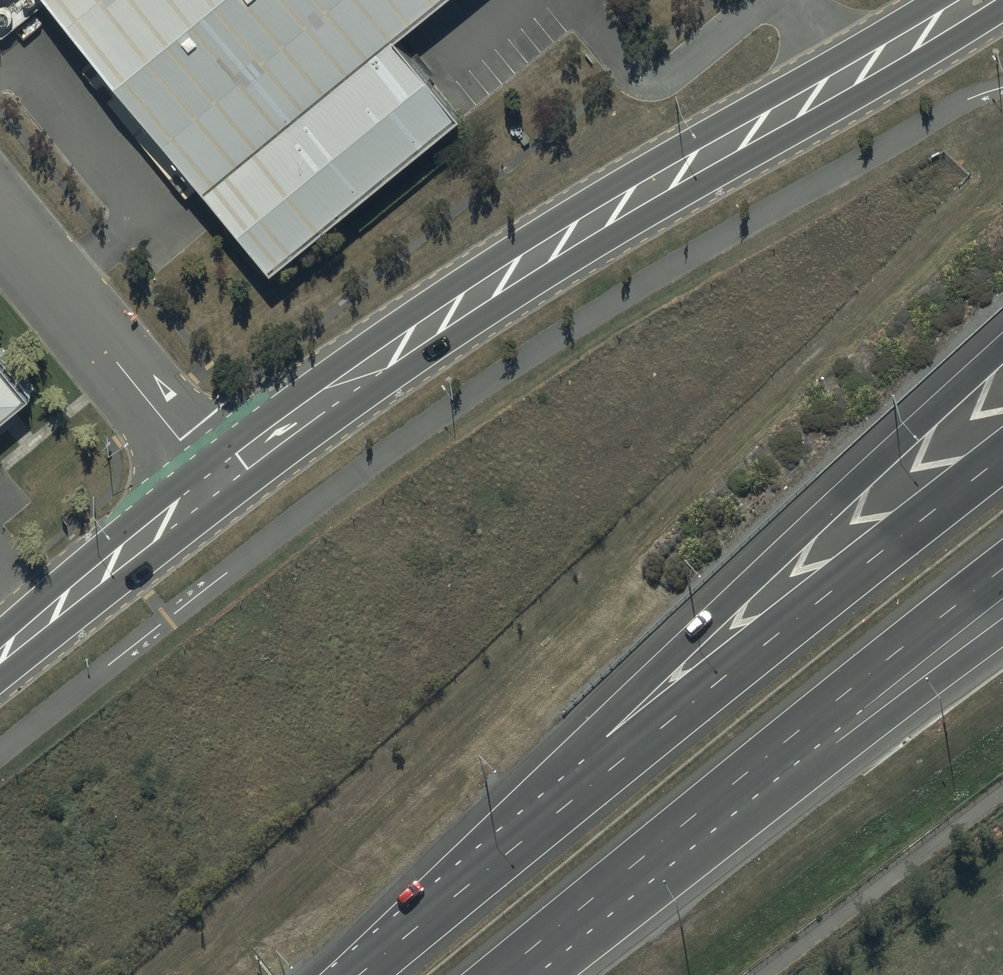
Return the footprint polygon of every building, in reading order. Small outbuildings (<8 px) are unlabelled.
[(165,153),(361,0),(45,0),(165,153)] [(165,153),(221,223),(418,70),(363,0),(361,0),(165,153)] [(35,400),(0,355),(0,427),(35,400)]
